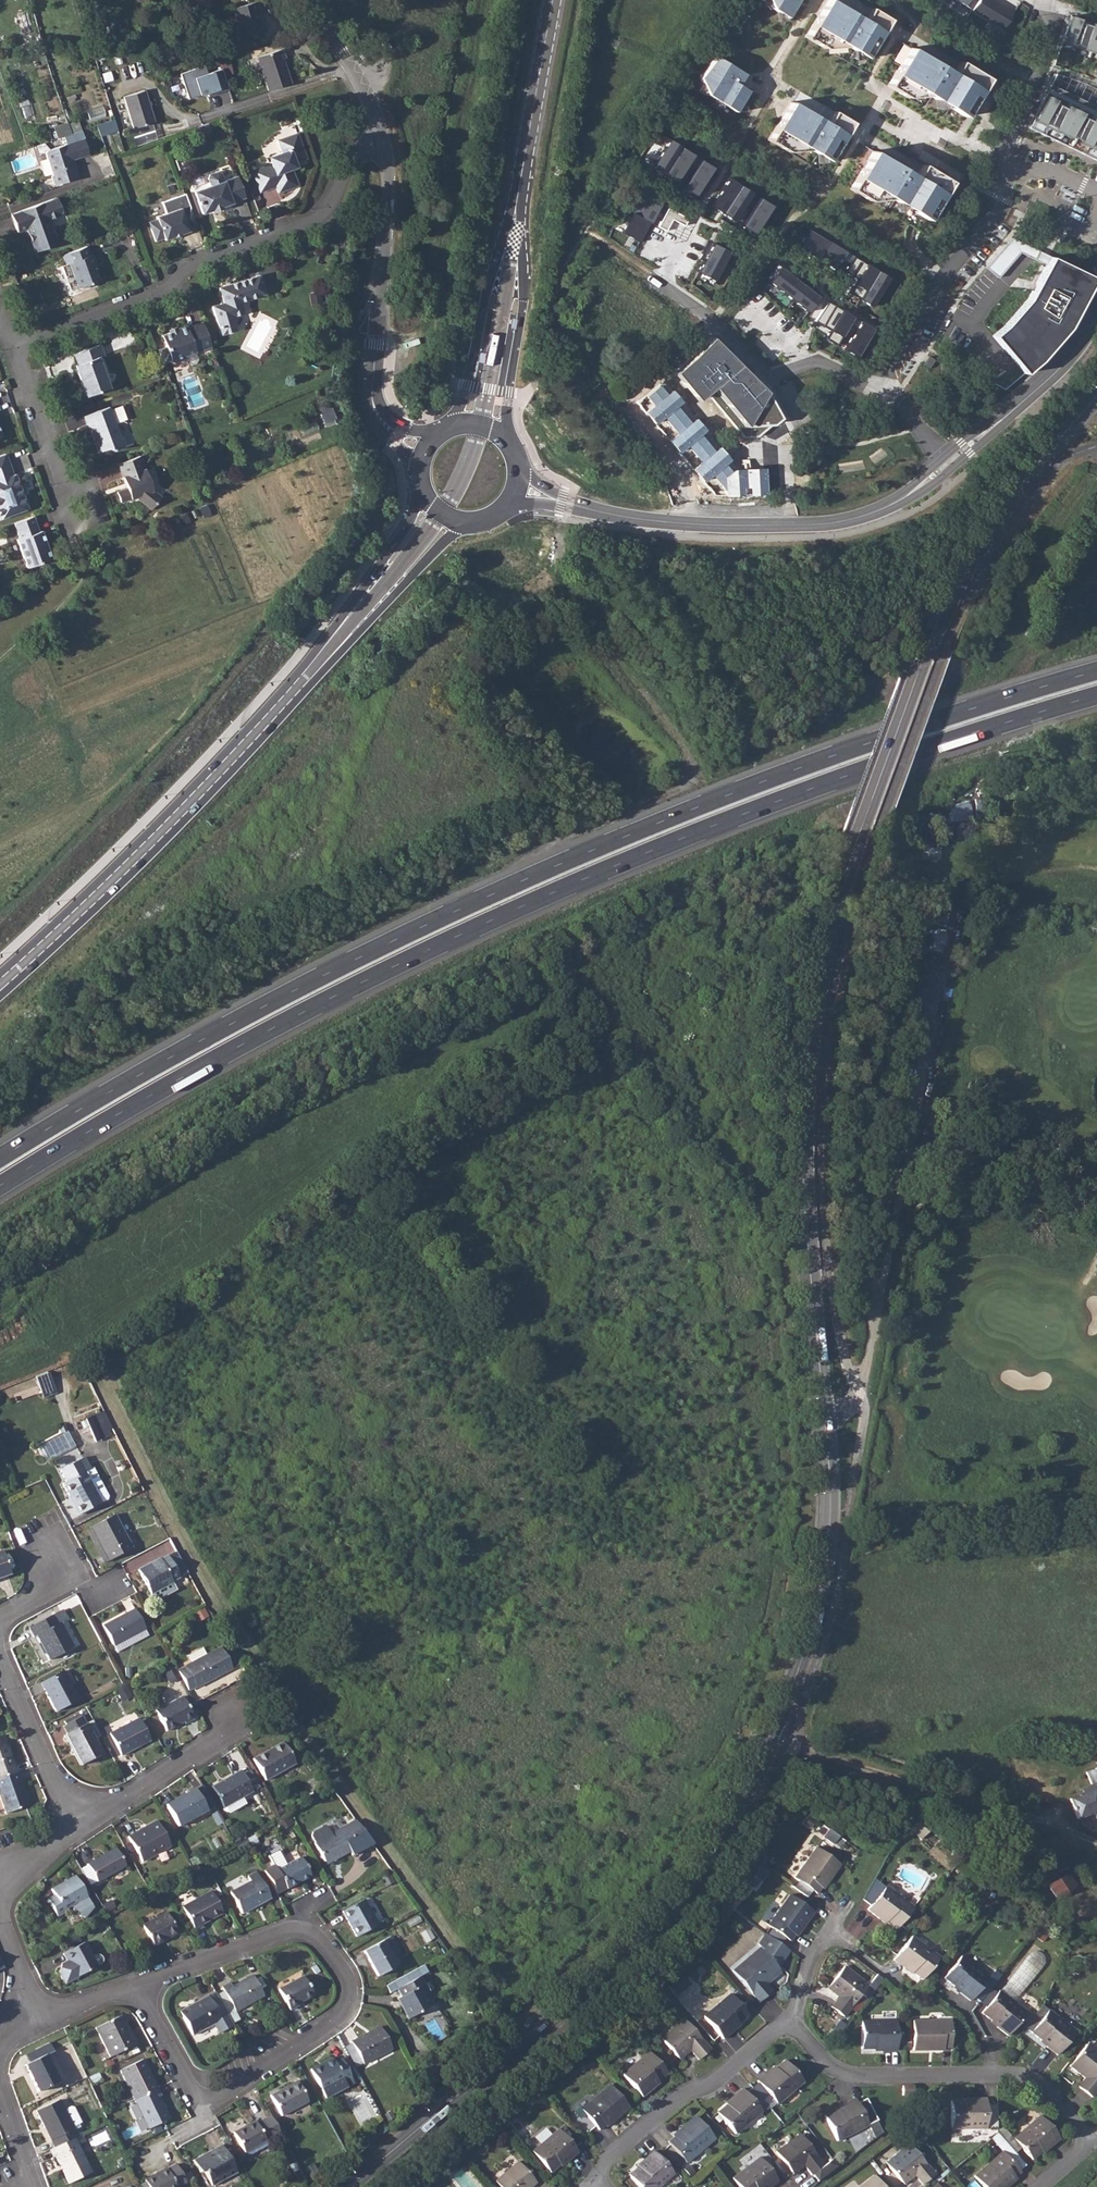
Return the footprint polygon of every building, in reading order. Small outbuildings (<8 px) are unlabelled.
[(771,8),(788,18),(798,0),(768,0),(771,8)] [(805,37),(824,48),(848,46),(853,50),(862,55),(866,57),(882,31),(863,20),(829,0),(827,0),(805,37)] [(256,4),(232,10),(238,34),(259,28),(256,13),(258,13),(256,4)] [(889,19),(870,8),(863,20),(882,31),(889,19)] [(1070,12),(1060,44),(1096,55),(1096,21),(1070,12)] [(259,28),(238,34),(240,42),(261,36),(259,28)] [(257,55),(267,88),(289,81),(282,57),(284,56),(282,47),(257,55)] [(909,48),(887,86),(906,97),(929,95),(935,99),(965,117),(981,91),(952,73),(909,48)] [(853,50),(854,59),(863,59),(862,55),(853,50)] [(744,74),(715,56),(701,79),(705,92),(706,94),(712,98),(721,103),(735,111),(741,102),(748,91),(737,85),(744,74)] [(959,61),(952,73),(981,91),(988,79),(959,61)] [(195,77),(207,73),(204,66),(181,74),(189,98),(200,94),(195,77)] [(227,89),(220,69),(207,73),(195,77),(200,94),(201,97),(227,89)] [(696,89),(703,95),(705,92),(702,82),(696,89)] [(1050,82),(1028,128),(1096,161),(1096,105),(1050,82)] [(143,88),(123,94),(133,125),(153,118),(143,88)] [(93,90),(82,94),(87,108),(98,104),(93,90)] [(721,103),(712,98),(713,108),(722,107),(721,103)] [(935,99),(936,109),(945,108),(944,104),(935,99)] [(744,102),(741,102),(735,111),(745,111),(744,102)] [(791,102),(768,139),(787,151),(810,149),(816,153),(825,158),(829,161),(845,135),(826,123),(791,102)] [(833,112),(826,123),(845,135),(852,123),(833,112)] [(92,125),(94,136),(118,131),(115,120),(92,125)] [(251,171),(259,192),(275,186),(277,193),(296,186),(290,169),(295,167),(293,162),(307,157),(297,133),(262,147),(267,157),(270,164),(263,166),(263,168),(258,169),(257,168),(251,171)] [(78,177),(67,143),(46,150),(45,152),(52,174),(51,176),(53,183),(55,184),(78,177)] [(670,145),(654,171),(682,188),(697,161),(670,145)] [(872,151),(850,189),(869,200),(892,199),(898,202),(907,208),(928,220),(944,194),(915,177),(872,151)] [(816,153),(817,163),(825,162),(825,158),(816,153)] [(713,170),(697,161),(682,188),(698,197),(713,170)] [(922,165),(915,177),(944,194),(951,182),(922,165)] [(192,192),(201,214),(211,210),(211,211),(221,208),(220,207),(230,203),(243,198),(235,176),(222,181),(219,174),(216,172),(208,175),(206,179),(209,186),(192,192)] [(732,186),(716,212),(744,229),(759,202),(732,186)] [(162,202),(165,212),(179,207),(180,210),(188,207),(189,211),(190,206),(186,193),(162,202)] [(648,196),(626,235),(639,243),(651,223),(656,226),(667,207),(648,196)] [(56,198),(10,214),(17,232),(26,229),(29,235),(31,235),(33,240),(31,241),(35,252),(57,244),(53,232),(46,234),(43,225),(44,220),(58,215),(61,210),(56,198)] [(775,211),(759,202),(744,229),(760,238),(775,211)] [(898,202),(899,212),(907,211),(907,208),(898,202)] [(156,226),(150,228),(154,240),(163,237),(164,240),(173,237),(173,235),(178,234),(178,235),(187,231),(186,229),(195,225),(189,211),(188,207),(180,210),(179,207),(165,212),(155,216),(156,219),(158,224),(156,226)] [(809,232),(798,249),(872,292),(867,301),(875,306),(890,279),(809,232)] [(697,277),(713,285),(729,251),(713,243),(697,277)] [(86,246),(61,256),(65,265),(69,263),(78,288),(84,286),(88,288),(95,285),(96,281),(98,280),(99,279),(94,266),(96,264),(92,254),(89,255),(86,246)] [(273,260),(261,263),(268,292),(279,289),(273,260)] [(1029,304),(995,338),(1025,374),(1044,359),(1069,329),(1095,280),(1048,260),(1029,304)] [(780,269),(769,282),(823,325),(837,307),(825,298),(822,301),(780,269)] [(226,303),(213,307),(223,336),(238,331),(234,319),(235,317),(246,314),(242,303),(267,294),(260,274),(220,287),(226,303)] [(841,313),(833,329),(845,336),(839,349),(860,360),(875,331),(841,313)] [(210,347),(201,322),(186,327),(185,324),(175,328),(176,331),(161,336),(169,360),(173,362),(183,358),(185,355),(193,352),(195,353),(210,347)] [(74,366),(86,397),(109,388),(98,358),(104,356),(100,345),(72,355),(76,365),(74,366)] [(88,425),(94,440),(96,439),(98,443),(101,452),(109,449),(114,451),(123,447),(125,445),(125,442),(123,437),(119,436),(108,407),(83,416),(86,426),(88,425)] [(27,509),(14,474),(12,475),(4,454),(0,456),(0,519),(27,509)] [(138,456),(116,464),(124,484),(127,484),(129,487),(115,493),(119,503),(134,497),(149,509),(159,497),(151,490),(148,491),(145,483),(148,482),(138,456)] [(32,516),(14,523),(19,538),(16,539),(27,567),(51,558),(41,530),(38,531),(32,516)] [(47,1372),(38,1374),(44,1394),(53,1391),(47,1372)] [(93,1415),(85,1419),(95,1442),(103,1439),(99,1430),(93,1415)] [(59,1470),(60,1473),(85,1462),(82,1457),(59,1470)] [(85,1462),(60,1473),(65,1482),(61,1484),(68,1496),(70,1496),(79,1514),(107,1499),(108,1496),(92,1467),(89,1469),(85,1462)] [(113,1515),(90,1527),(107,1561),(131,1548),(113,1515)] [(0,1551),(0,1577),(8,1574),(1,1551),(0,1551)] [(187,1571),(176,1553),(168,1557),(167,1556),(160,1560),(159,1558),(137,1570),(153,1599),(173,1589),(170,1583),(171,1582),(178,1578),(177,1576),(187,1571)] [(134,1609),(102,1626),(112,1646),(113,1645),(116,1651),(146,1636),(143,1630),(144,1629),(134,1609)] [(60,1610),(28,1628),(32,1637),(35,1636),(48,1659),(71,1647),(59,1623),(65,1620),(60,1610)] [(190,1663),(176,1670),(180,1678),(187,1691),(230,1669),(219,1647),(205,1655),(190,1663)] [(176,1670),(172,1662),(160,1669),(168,1684),(180,1678),(176,1670)] [(61,1671),(39,1682),(55,1711),(76,1700),(61,1671)] [(181,1696),(154,1710),(165,1730),(183,1721),(184,1723),(193,1718),(181,1696)] [(80,1716),(60,1726),(65,1734),(63,1735),(79,1765),(100,1754),(80,1716)] [(137,1718),(108,1733),(120,1755),(148,1740),(137,1718)] [(0,1736),(0,1777),(15,1772),(2,1735),(0,1736)] [(281,1742),(252,1759),(264,1780),(294,1764),(281,1742)] [(1082,1792),(1071,1797),(1078,1817),(1094,1810),(1096,1816),(1096,1765),(1085,1769),(1090,1782),(1092,1788),(1082,1792)] [(251,1791),(242,1776),(239,1771),(211,1787),(223,1808),(251,1792),(251,1791)] [(0,1777),(0,1801),(4,1813),(27,1805),(15,1772),(0,1777)] [(193,1789),(165,1805),(177,1826),(206,1811),(193,1789)] [(910,1811),(904,1821),(910,1827),(922,1836),(929,1827),(910,1811)] [(155,1821),(127,1837),(141,1862),(169,1846),(155,1821)] [(372,1844),(356,1821),(331,1834),(328,1827),(324,1826),(313,1832),(312,1835),(315,1842),(314,1843),(326,1864),(349,1851),(352,1855),(372,1844)] [(115,1848),(87,1864),(97,1882),(125,1866),(115,1848)] [(815,1895),(819,1888),(827,1876),(830,1878),(838,1865),(814,1848),(792,1879),(815,1895)] [(286,1888),(310,1875),(300,1857),(276,1870),(273,1865),(264,1870),(276,1893),(286,1888)] [(1076,1885),(1067,1870),(1046,1883),(1055,1898),(1076,1885)] [(249,1881),(229,1892),(241,1914),(269,1898),(254,1872),(247,1876),(249,1881)] [(54,1895),(47,1899),(57,1917),(64,1913),(63,1910),(87,1897),(74,1876),(51,1889),(54,1895)] [(866,1910),(877,1918),(878,1917),(885,1922),(894,1930),(897,1926),(904,1931),(917,1914),(911,1909),(912,1908),(885,1886),(866,1910)] [(210,1891),(181,1906),(194,1931),(201,1927),(200,1924),(222,1912),(210,1891)] [(788,1942),(793,1935),(800,1924),(803,1926),(812,1912),(788,1895),(766,1926),(788,1942)] [(363,1900),(342,1911),(355,1936),(377,1925),(363,1900)] [(380,1922),(385,1919),(379,1908),(373,1911),(380,1922)] [(165,1912),(142,1925),(153,1945),(176,1932),(165,1912)] [(759,1948),(731,1972),(757,2003),(771,1991),(764,1983),(778,1971),(776,1967),(787,1952),(764,1935),(756,1945),(759,1948)] [(392,1957),(387,1949),(395,1945),(390,1936),(364,1951),(377,1975),(396,1965),(392,1957)] [(891,1961),(902,1969),(903,1968),(910,1973),(919,1981),(937,1958),(909,1937),(891,1961)] [(92,1956),(83,1942),(63,1953),(67,1961),(66,1965),(62,1964),(60,1973),(65,1984),(97,1966),(100,1964),(102,1963),(102,1962),(102,1959),(102,1957),(100,1956),(99,1955),(97,1954),(95,1955),(92,1956)] [(942,1979),(952,1986),(958,1991),(957,1993),(968,2002),(986,1978),(959,1957),(942,1979)] [(389,1993),(397,1988),(401,1996),(397,1998),(407,2018),(429,2006),(423,1994),(432,1989),(428,1981),(423,1984),(420,1977),(428,1973),(424,1965),(420,1968),(386,1985),(389,1993)] [(842,1967),(827,1986),(839,1996),(838,1998),(830,2008),(841,2017),(860,1993),(867,1998),(881,1980),(875,1975),(866,1986),(842,1967)] [(662,1983),(672,1995),(687,1983),(676,1970),(662,1983)] [(230,1983),(221,1987),(235,2011),(263,1996),(252,1975),(232,1986),(230,1983)] [(302,1976),(278,1989),(289,2010),(297,2006),(296,2004),(312,1995),(302,1976)] [(980,2013),(990,2021),(996,2026),(995,2028),(1005,2036),(1024,2012),(997,1991),(980,2013)] [(233,2025),(215,1992),(179,2011),(192,2035),(213,2023),(218,2033),(233,2025)] [(732,2030),(730,2029),(737,2024),(747,2016),(728,1994),(702,2017),(721,2040),(732,2030)] [(1029,2032),(1039,2040),(1046,2044),(1045,2047),(1055,2055),(1074,2032),(1047,2010),(1029,2032)] [(121,2016),(95,2028),(109,2058),(135,2045),(121,2016)] [(660,2039),(676,2058),(688,2048),(690,2050),(697,2060),(709,2050),(683,2020),(660,2039)] [(860,2049),(872,2049),(881,2049),(881,2051),(894,2051),(895,2022),(861,2021),(860,2049)] [(911,2051),(927,2051),(927,2049),(940,2049),(948,2049),(948,2021),(911,2021),(911,2051)] [(379,2026),(351,2042),(362,2064),(391,2048),(379,2026)] [(38,2058),(29,2063),(24,2065),(37,2092),(58,2082),(45,2055),(52,2051),(48,2043),(34,2050),(38,2058)] [(1084,2045),(1068,2065),(1083,2077),(1077,2086),(1090,2097),(1096,2089),(1096,2056),(1084,2045)] [(651,2089),(649,2088),(657,2081),(665,2074),(648,2052),(621,2075),(640,2098),(651,2089)] [(310,2069),(322,2090),(342,2079),(346,2087),(354,2082),(342,2058),(334,2063),(331,2058),(310,2069)] [(119,2071),(133,2100),(156,2089),(142,2059),(119,2071)] [(768,2074),(766,2072),(755,2081),(775,2104),(801,2081),(784,2060),(774,2068),(768,2074)] [(429,2061),(418,2069),(426,2080),(437,2071),(429,2061)] [(296,2081),(269,2095),(280,2115),(307,2101),(296,2081)] [(598,2131),(604,2125),(615,2116),(616,2118),(628,2108),(609,2086),(580,2110),(598,2131)] [(902,2086),(901,2095),(912,2095),(911,2086),(902,2086)] [(732,2099),(725,2104),(715,2112),(734,2134),(760,2111),(741,2088),(730,2097),(732,2099)] [(156,2089),(133,2100),(147,2129),(167,2119),(157,2098),(160,2097),(156,2089)] [(970,2100),(961,2101),(950,2101),(950,2129),(984,2128),(983,2098),(970,2099),(970,2100)] [(842,2107),(835,2110),(823,2116),(836,2141),(866,2125),(853,2099),(841,2105),(842,2107)] [(35,2111),(53,2148),(74,2138),(83,2134),(77,2123),(80,2122),(73,2106),(70,2106),(63,2109),(59,2100),(35,2111)] [(683,2127),(672,2137),(666,2142),(684,2163),(713,2138),(694,2116),(682,2125),(683,2127)] [(1030,2159),(1039,2151),(1045,2146),(1047,2147),(1057,2138),(1037,2116),(1012,2138),(1030,2159)] [(232,2132),(243,2152),(265,2141),(272,2137),(263,2119),(255,2123),(254,2121),(232,2132)] [(879,2122),(849,2135),(855,2147),(884,2134),(879,2122)] [(549,2173),(559,2165),(565,2160),(566,2161),(576,2153),(557,2130),(531,2152),(549,2173)] [(775,2152),(790,2172),(802,2163),(804,2165),(811,2175),(823,2165),(799,2133),(775,2152)] [(53,2148),(48,2150),(52,2157),(54,2156),(67,2184),(91,2172),(74,2138),(53,2148)] [(885,2163),(900,2182),(912,2172),(914,2175),(922,2185),(934,2174),(908,2143),(885,2163)] [(221,2145),(193,2160),(199,2173),(203,2171),(212,2186),(219,2182),(220,2184),(227,2180),(226,2178),(236,2172),(221,2145)] [(637,2167),(628,2175),(638,2186),(657,2186),(672,2174),(653,2151),(642,2160),(644,2162),(637,2167)] [(1002,2186),(1013,2177),(1019,2172),(1001,2152),(973,2176),(983,2186),(1003,2186),(1002,2186)] [(776,2181),(758,2158),(731,2178),(738,2186),(769,2186),(776,2181)] [(533,2181),(517,2161),(494,2181),(499,2186),(526,2186),(533,2181)] [(144,2181),(147,2186),(175,2186),(185,2182),(175,2164),(165,2169),(165,2168),(143,2179),(144,2181)] [(873,2175),(858,2186),(882,2186),(873,2175)]
